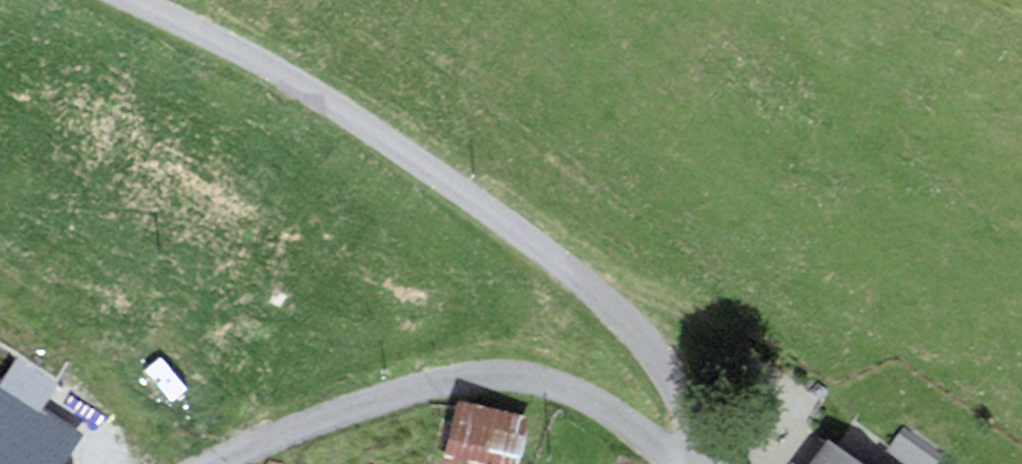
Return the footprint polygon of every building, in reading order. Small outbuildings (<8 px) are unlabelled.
[(3,384),(48,399),(57,371),(12,356),(3,384)] [(0,389),(0,463),(53,463),(72,435),(0,389)] [(464,408),(453,463),(512,463),(520,419),(464,408)] [(830,443),(814,463),(859,463),(830,443)]
